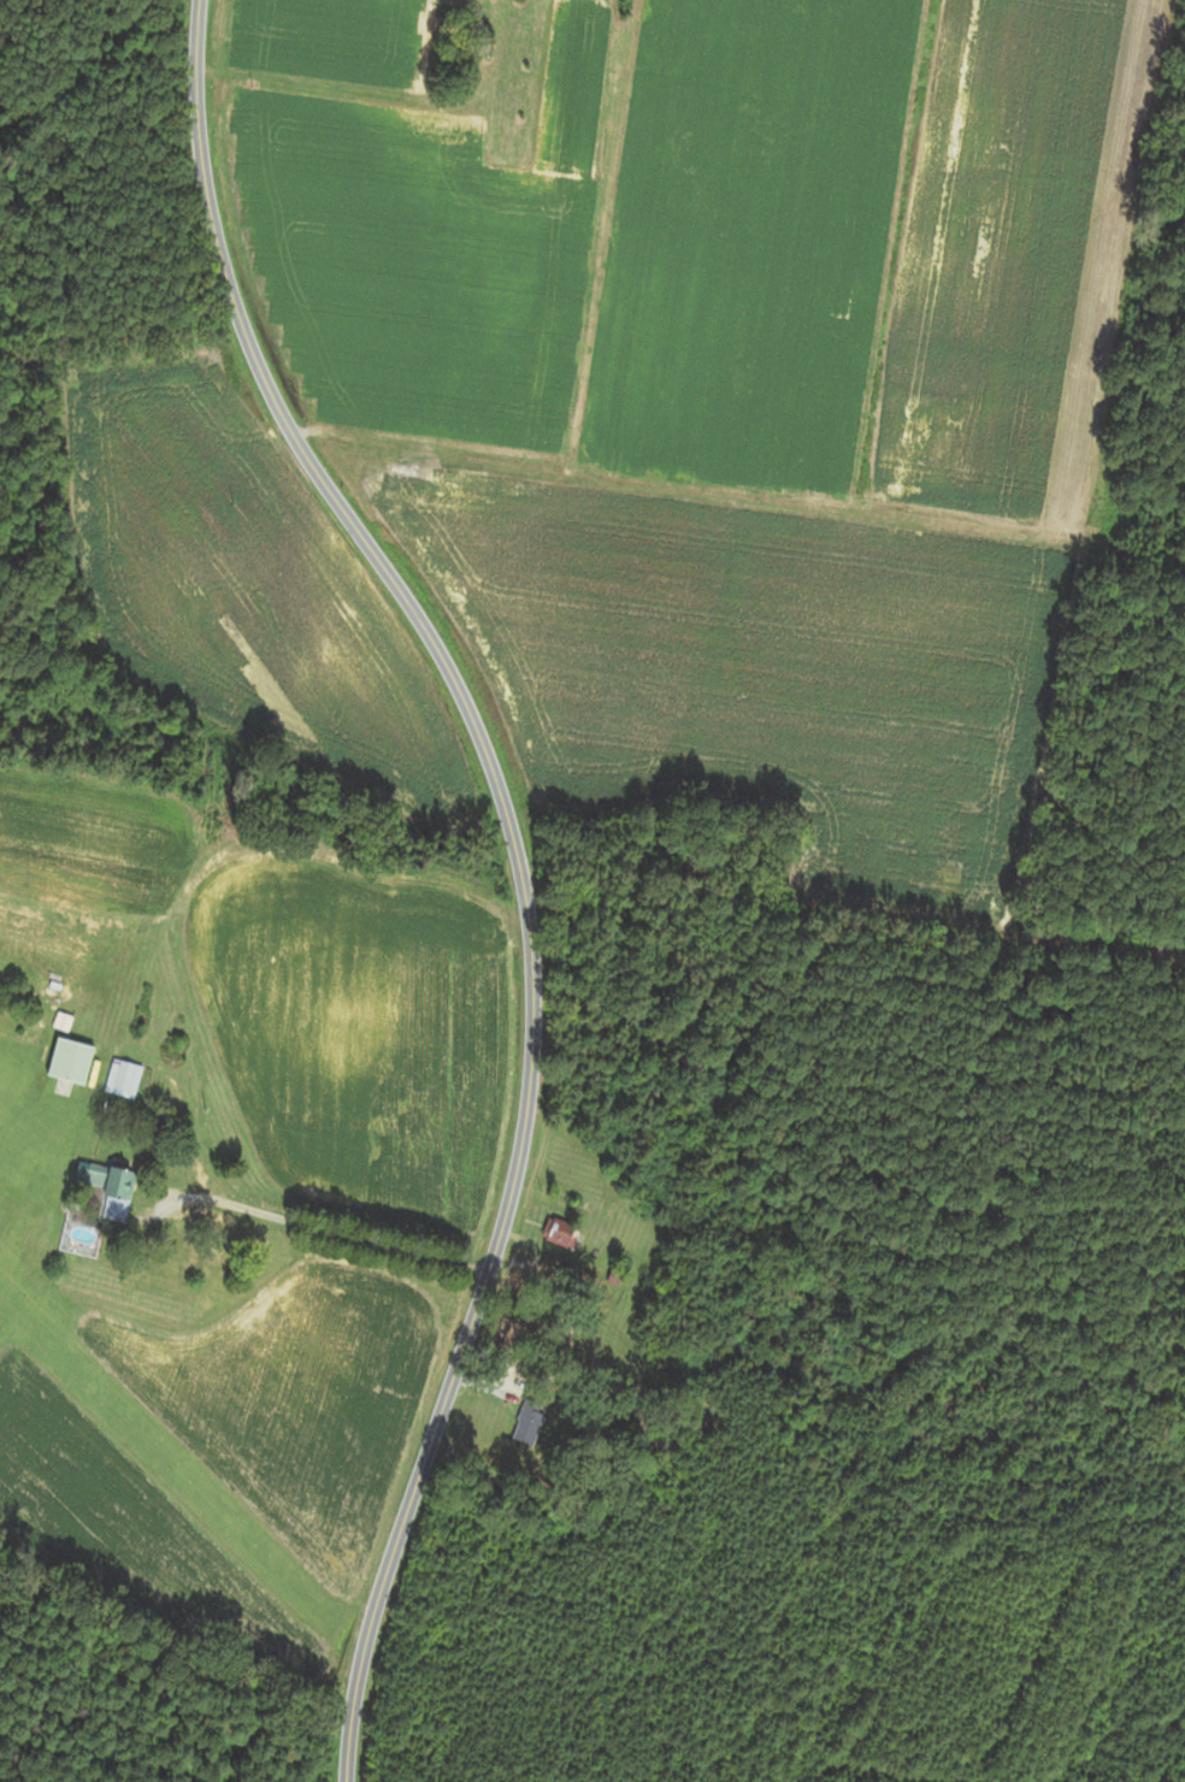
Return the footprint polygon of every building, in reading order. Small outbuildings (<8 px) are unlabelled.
[(47,1075),(85,1087),(97,1049),(59,1037),(47,1075)] [(143,1068),(113,1059),(104,1092),(134,1101),(143,1068)] [(59,1252),(96,1259),(103,1219),(126,1223),(130,1198),(123,1197),(128,1170),(75,1161),(59,1252)] [(567,1250),(577,1228),(549,1215),(539,1238),(567,1250)] [(548,1406),(526,1398),(511,1439),(533,1447),(548,1406)]
